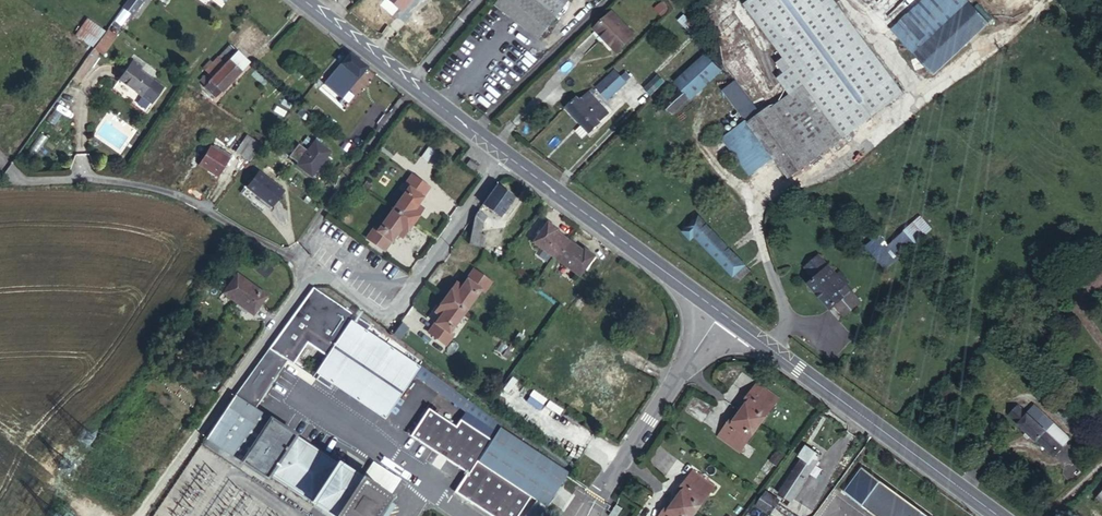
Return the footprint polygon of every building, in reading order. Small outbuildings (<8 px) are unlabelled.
[(122,5),(133,13),(142,0),(125,0),(122,5)] [(544,45),(570,5),(564,0),(502,0),(495,8),(544,45)] [(745,4),(785,58),(777,64),(785,72),(778,79),(788,93),(801,81),(846,140),(906,94),(835,0),(750,0),(745,4)] [(892,28),(933,73),(988,23),(966,0),(923,0),(892,28)] [(614,6),(593,26),(616,49),(636,29),(614,6)] [(103,33),(114,41),(118,36),(106,28),(103,33)] [(103,33),(93,46),(105,55),(114,41),(103,33)] [(227,44),(215,56),(224,64),(236,52),(227,44)] [(224,64),(215,56),(203,69),(210,76),(202,85),(215,97),(247,62),(236,52),(224,64)] [(368,67),(348,52),(341,62),(347,67),(331,89),(342,97),(368,67)] [(677,78),(681,82),(693,100),(723,70),(705,53),(677,78)] [(142,67),(133,61),(120,80),(145,96),(156,80),(141,69),(142,67)] [(347,67),(341,62),(336,69),(339,71),(329,84),(327,86),(331,89),(347,67)] [(339,71),(336,69),(332,66),(319,82),(323,86),(326,81),(329,84),(339,71)] [(627,83),(611,66),(593,84),(609,100),(627,83)] [(762,113),(738,81),(723,91),(743,119),(747,124),(762,113)] [(693,100),(681,82),(676,88),(687,103),(693,100)] [(788,93),(770,107),(803,150),(811,160),(843,136),(801,82),(788,93)] [(687,103),(676,88),(661,101),(675,113),(687,103)] [(579,98),(576,94),(565,105),(589,130),(599,120),(596,116),(604,108),(587,89),(579,98)] [(762,113),(747,124),(780,167),(803,150),(770,107),(762,113)] [(743,119),(719,138),(748,175),(772,156),(747,124),(743,119)] [(245,132),(242,137),(255,145),(258,138),(245,132)] [(256,158),(263,150),(255,145),(242,137),(237,148),(256,158)] [(314,175),(331,151),(315,139),(298,163),(314,175)] [(219,176),(231,157),(221,151),(211,145),(199,165),(219,176)] [(221,151),(231,157),(233,154),(223,148),(221,151)] [(803,150),(780,167),(788,178),(811,160),(803,150)] [(285,189),(262,171),(251,186),(273,205),(285,189)] [(397,208),(416,222),(428,205),(423,201),(432,187),(414,173),(407,183),(412,187),(397,208)] [(359,179),(357,181),(370,190),(374,185),(369,181),(367,183),(359,179)] [(370,190),(357,181),(355,184),(362,189),(361,191),(366,195),(370,190)] [(498,184),(486,201),(504,215),(516,197),(498,184)] [(481,207),(477,214),(471,243),(486,245),(488,236),(485,235),(489,213),(481,207)] [(405,239),(416,222),(397,208),(380,232),(376,229),(369,239),(388,251),(399,234),(405,239)] [(732,276),(743,266),(697,217),(680,231),(689,241),(694,236),(716,260),(732,276)] [(558,258),(570,240),(557,229),(558,227),(548,218),(533,240),(558,258)] [(914,219),(904,228),(915,239),(925,230),(914,219)] [(915,239),(904,228),(879,250),(891,261),(915,239)] [(584,250),(570,240),(558,258),(582,275),(597,255),(587,247),(584,250)] [(814,278),(808,283),(831,308),(834,305),(844,316),(860,301),(845,284),(848,281),(839,272),(836,275),(818,254),(804,266),(814,278)] [(461,279),(449,296),(469,311),(485,288),(489,291),(496,282),(479,269),(467,284),(461,279)] [(267,297),(239,275),(225,294),(254,315),(267,297)] [(313,287),(268,348),(289,360),(312,374),(315,370),(350,317),(366,327),(368,324),(313,287)] [(469,311),(449,296),(437,313),(442,318),(431,332),(448,345),(455,336),(452,333),(469,311)] [(201,304),(196,301),(192,307),(196,310),(201,304)] [(367,328),(366,327),(350,317),(315,370),(384,418),(419,365),(367,328)] [(523,330),(513,344),(516,346),(522,338),(524,339),(528,334),(523,330)] [(516,346),(513,344),(506,353),(511,357),(515,353),(512,352),(516,346)] [(203,437),(269,479),(271,476),(334,515),(373,515),(389,494),(259,410),(289,360),(268,348),(203,437)] [(527,354),(521,363),(526,367),(529,362),(527,360),(530,356),(527,354)] [(436,376),(430,384),(447,397),(453,389),(436,376)] [(747,407),(743,412),(762,426),(780,401),(759,386),(744,405),(747,407)] [(1031,436),(1053,457),(1071,440),(1046,417),(1039,425),(1018,406),(1008,416),(1026,432),(1023,436),(1027,440),(1031,436)] [(409,434),(466,473),(454,491),(491,515),(516,515),(529,498),(475,462),(488,442),(457,421),(453,426),(426,408),(409,434)] [(722,435),(744,451),(762,426),(743,412),(739,417),(737,415),(722,435)] [(496,430),(488,442),(475,462),(529,498),(534,502),(544,508),(565,476),(496,430)] [(827,458),(810,447),(804,457),(809,460),(787,495),(799,502),(827,458)] [(869,468),(851,492),(884,515),(936,515),(869,468)] [(680,495),(676,500),(694,513),(713,488),(692,473),(677,492),(680,495)] [(1092,500),(1101,510),(1101,490),(1092,500)] [(769,492),(760,506),(774,515),(783,501),(769,492)] [(694,513),(676,500),(672,504),(669,503),(660,515),(692,515),(694,513)] [(544,508),(534,502),(523,515),(537,515),(544,508)] [(617,503),(612,511),(609,515),(617,515),(623,507),(617,503)]
